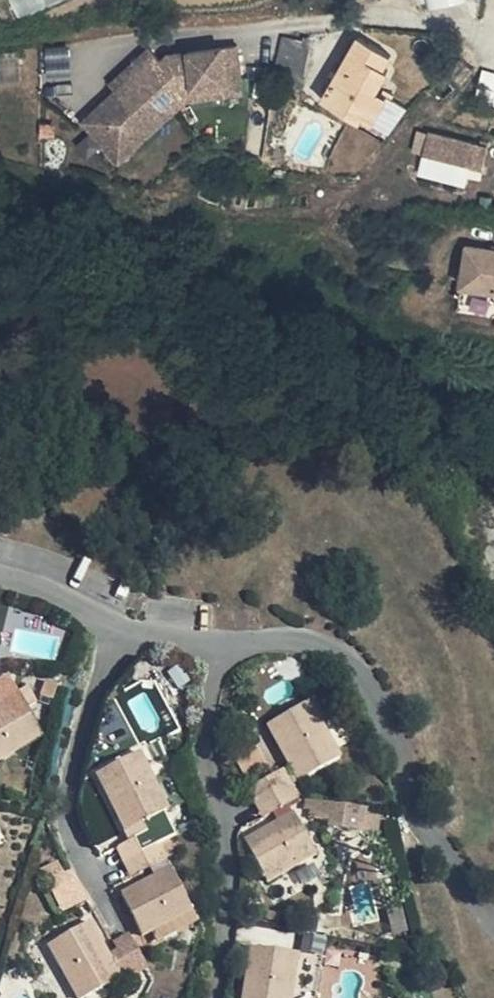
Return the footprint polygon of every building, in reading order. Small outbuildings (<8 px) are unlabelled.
[(19,17),(58,0),(12,0),(19,17)] [(360,125),(373,99),(384,79),(379,75),(385,63),(350,45),(340,65),(352,71),(339,97),(327,91),(317,110),(319,114),(356,133),(360,125)] [(301,70),(295,57),(277,53),(269,96),(295,101),(301,70)] [(194,68),(184,69),(184,71),(165,87),(157,78),(145,65),(116,90),(125,100),(116,109),(113,106),(112,107),(79,136),(108,168),(148,131),(164,132),(182,116),(181,105),(193,104),(238,98),(233,63),(194,68)] [(340,65),(327,91),(339,97),(352,71),(340,65)] [(184,71),(184,69),(164,72),(157,78),(165,87),(184,71)] [(482,72),(476,100),(493,104),(493,75),(482,72)] [(125,100),(116,90),(106,100),(112,107),(113,106),(116,109),(125,100)] [(193,104),(181,105),(182,116),(193,115),(238,109),(238,98),(193,104)] [(373,99),(360,125),(372,131),(386,105),(373,99)] [(148,131),(108,168),(114,175),(115,176),(164,132),(148,131)] [(435,139),(431,160),(491,172),(493,157),(493,151),(435,139)] [(456,246),(449,286),(486,293),(487,287),(493,288),(493,253),(456,246)] [(484,305),(486,293),(449,286),(447,299),(484,305)] [(252,517),(246,515),(241,517),(238,522),(238,527),(242,532),(246,532),(250,531),(253,529),(254,526),(254,521),(252,517)] [(250,535),(247,534),(243,537),(243,539),(244,543),(247,545),(250,545),(251,543),(252,541),(252,540),(253,538),(252,536),(250,535)] [(44,736),(29,710),(38,704),(30,688),(19,694),(10,678),(0,684),(0,760),(44,736)] [(59,687),(47,683),(42,697),(55,701),(59,687)] [(342,759),(311,702),(271,724),(302,781),(342,759)] [(270,765),(254,734),(231,746),(248,778),(270,765)] [(170,810),(142,752),(100,773),(128,831),(133,828),(141,825),(170,810)] [(284,771),(281,766),(273,770),(277,775),(284,771)] [(258,802),(285,789),(291,785),(284,771),(277,775),(254,788),(251,789),(258,802)] [(298,781),(291,785),(299,799),(306,796),(304,791),(298,781)] [(92,785),(82,784),(79,804),(89,805),(92,785)] [(299,799),(291,785),(285,789),(293,803),(299,799)] [(267,817),(277,811),(285,807),(293,803),(285,789),(258,802),(267,817)] [(309,826),(382,828),(383,805),(310,804),(309,826)] [(285,807),(277,811),(283,821),(291,817),(285,807)] [(318,854),(296,814),(291,817),(283,821),(248,841),(269,882),(318,854)] [(133,828),(137,838),(145,835),(141,825),(133,828)] [(152,849),(161,845),(153,830),(145,835),(152,849)] [(152,849),(145,835),(137,838),(119,848),(126,862),(152,849)] [(176,838),(161,845),(168,858),(182,852),(176,838)] [(161,845),(152,849),(126,862),(134,878),(151,869),(169,860),(168,858),(161,845)] [(169,860),(151,869),(156,878),(174,869),(169,860)] [(194,911),(174,869),(156,878),(124,894),(145,936),(158,929),(194,911)] [(87,898),(73,872),(48,885),(63,910),(87,898)] [(200,922),(194,911),(158,929),(165,940),(200,922)] [(91,922),(51,944),(80,997),(86,997),(123,979),(120,974),(110,957),(91,922)] [(120,951),(130,970),(136,978),(151,971),(149,968),(131,934),(116,943),(120,951)] [(254,947),(246,997),(292,997),(299,954),(254,947)] [(120,974),(130,970),(120,951),(110,957),(120,974)]
